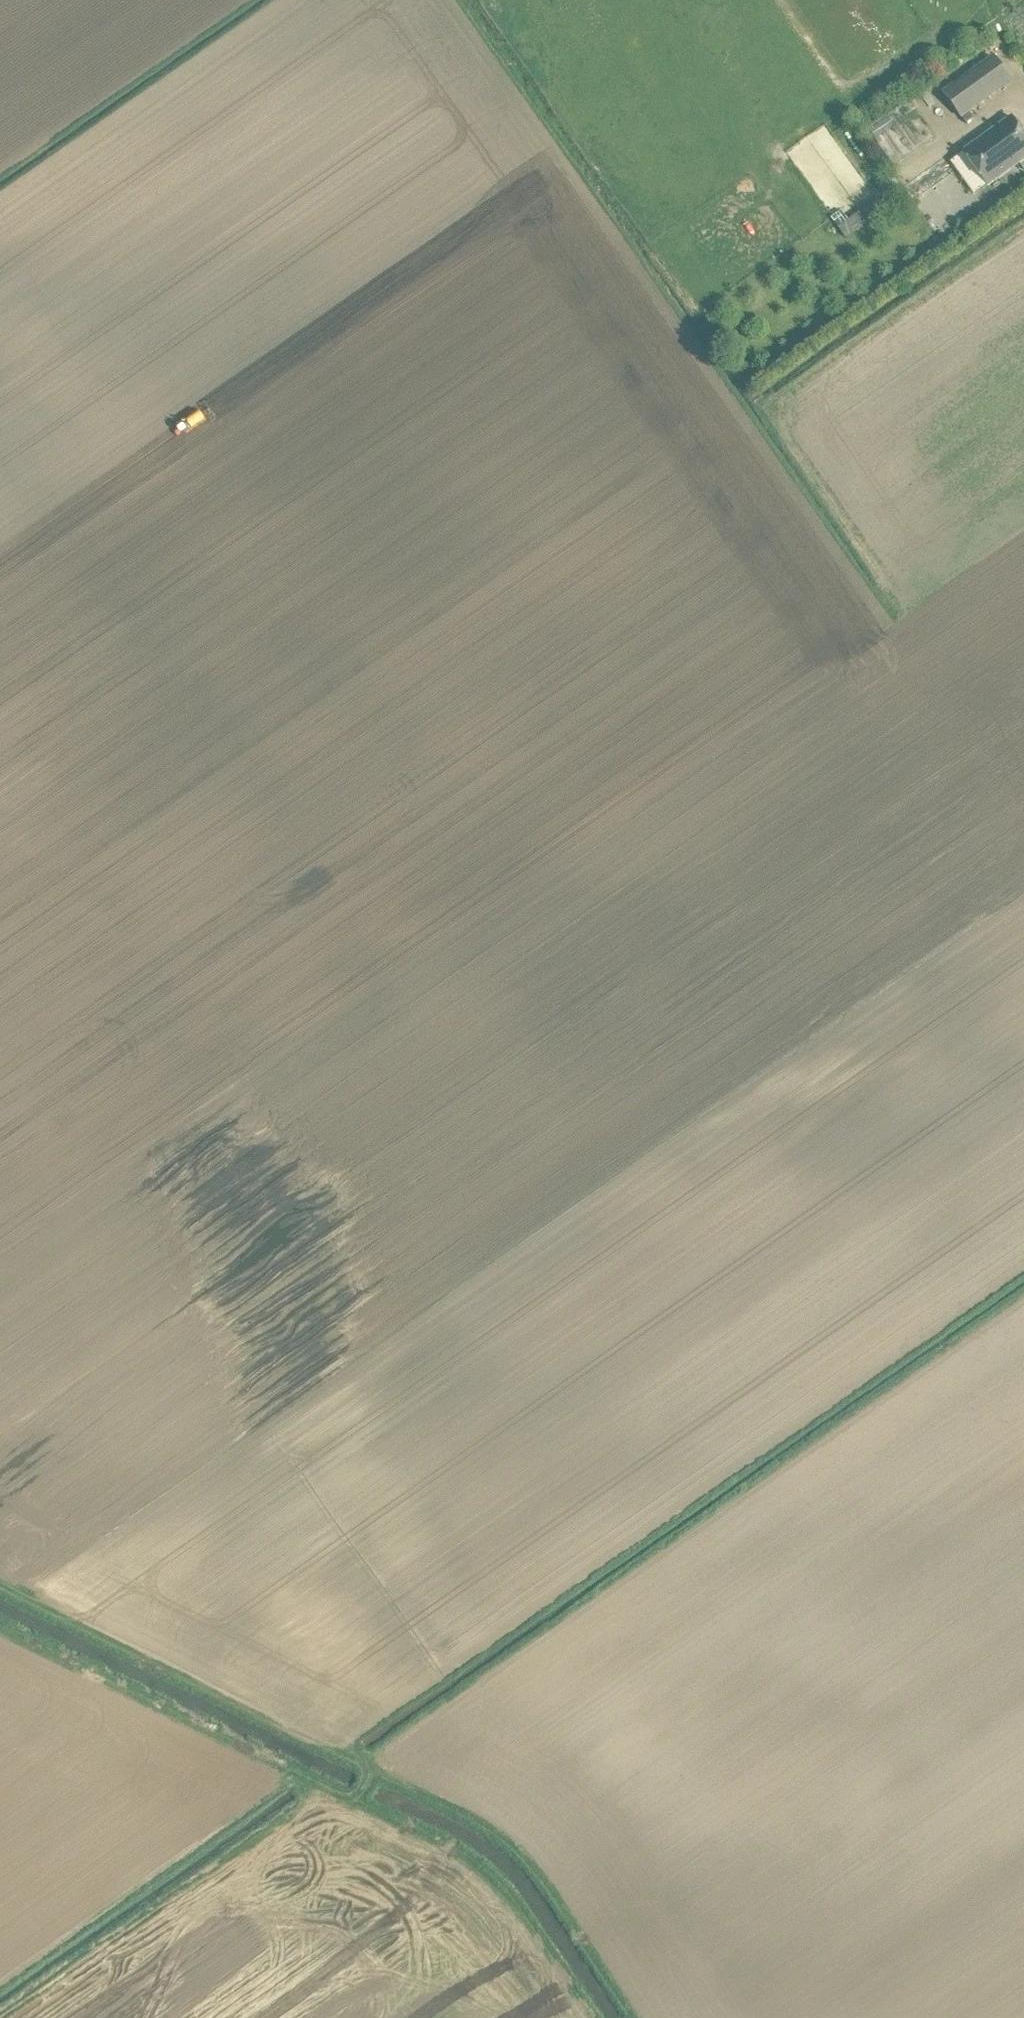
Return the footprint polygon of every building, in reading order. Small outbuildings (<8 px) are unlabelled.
[(945,92),(962,117),(968,124),(974,120),(968,113),(1011,82),(993,57),(945,92)] [(974,159),(970,162),(986,185),(996,177),(997,180),(1023,161),(1023,138),(1012,120),(977,145),(980,149),(972,155),(974,159)] [(875,188),(835,216),(851,238),(891,210),(875,188)]
